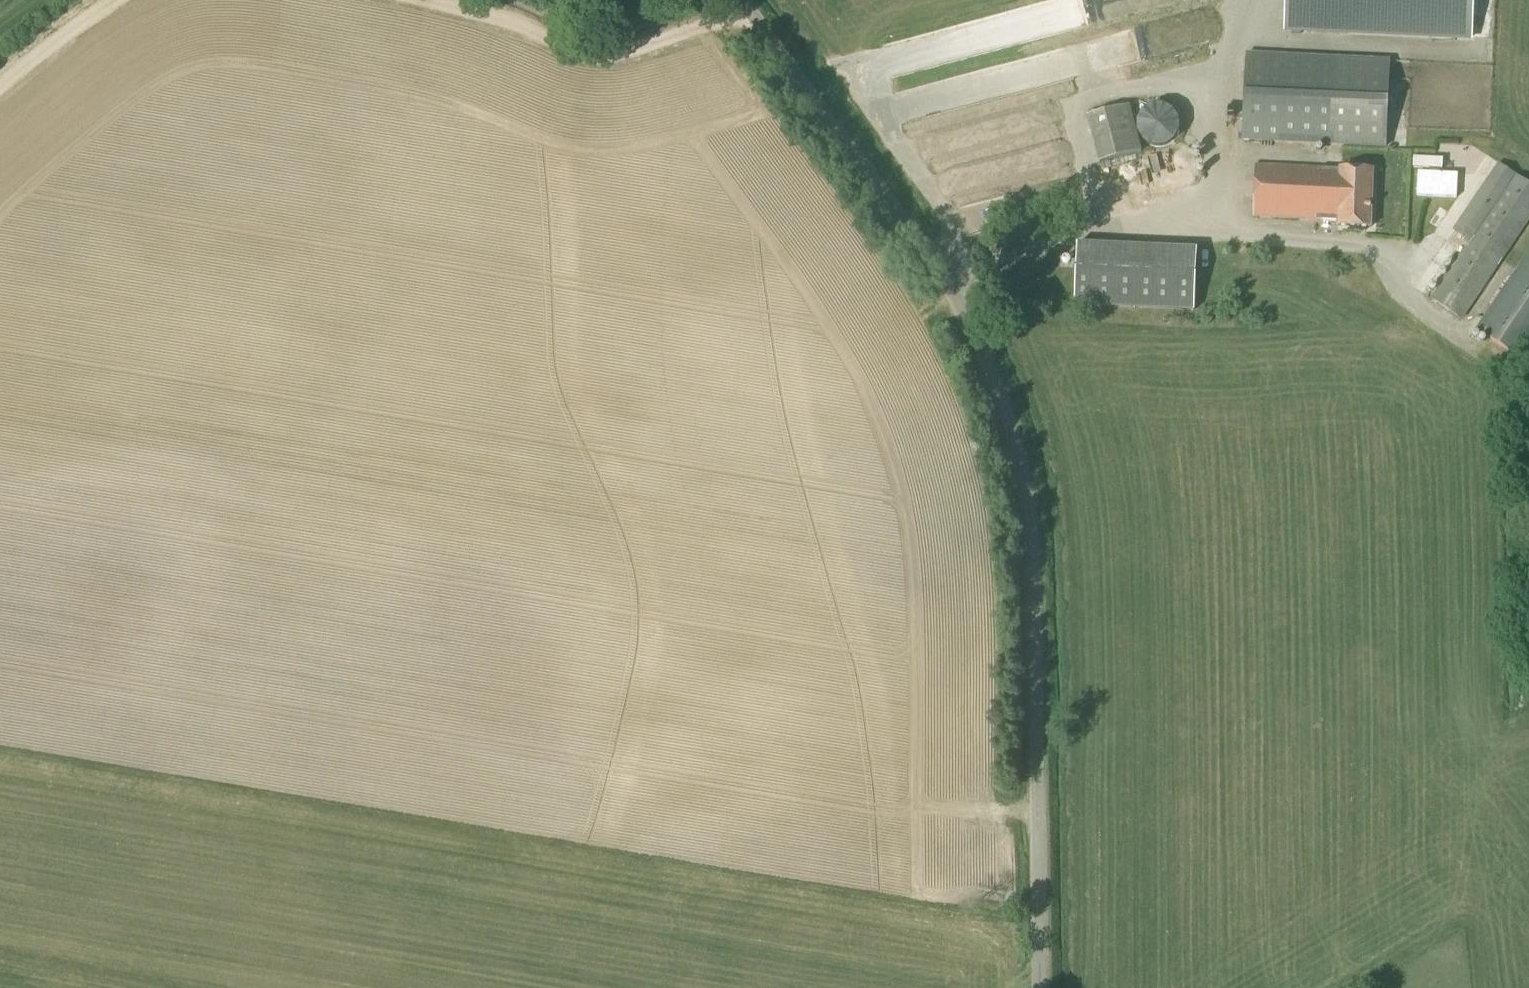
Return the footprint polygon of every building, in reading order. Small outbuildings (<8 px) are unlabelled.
[(1473,0),(1283,0),(1282,28),(1471,36),(1473,0)] [(960,53),(971,49),(965,32),(954,36),(960,53)] [(1387,149),(1391,60),(1339,57),(1247,53),(1243,142),(1335,145),(1387,149)] [(1100,162),(1142,151),(1130,105),(1087,117),(1100,162)] [(1149,111),(1153,125),(1172,119),(1167,105),(1149,111)] [(1254,216),(1339,222),(1339,225),(1372,227),(1374,170),(1341,169),(1341,167),(1258,164),(1254,216)] [(1528,222),(1528,184),(1498,164),(1453,231),(1472,244),(1468,249),(1466,247),(1431,298),(1463,320),(1528,222)] [(1458,175),(1417,173),(1416,196),(1457,198),(1458,175)] [(1195,311),(1197,251),(1078,245),(1075,305),(1195,311)] [(1528,356),(1528,251),(1476,328),(1525,362),(1528,356)]
